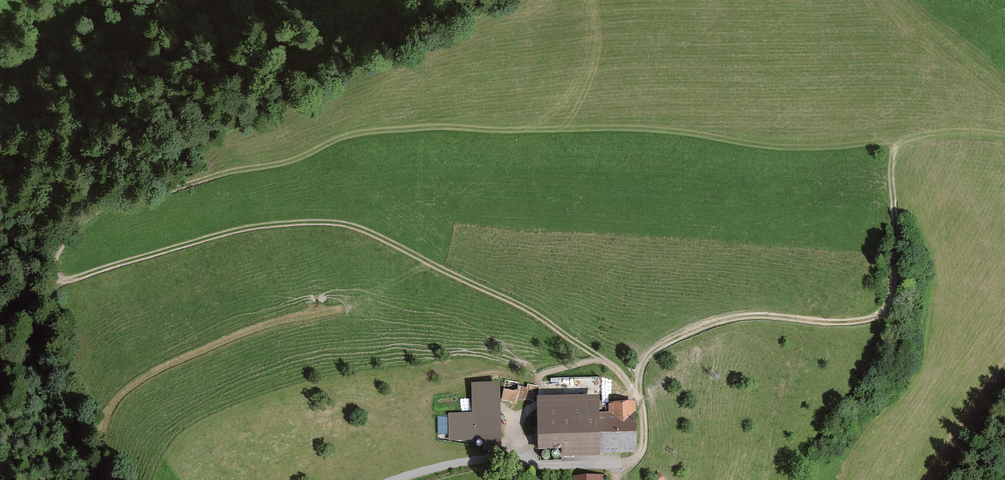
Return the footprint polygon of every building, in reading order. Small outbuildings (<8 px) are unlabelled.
[(519,384),(506,381),(502,402),(515,405),(519,384)] [(475,416),(448,416),(449,441),(500,440),(499,388),(474,388),(475,416)] [(598,397),(538,399),(539,453),(562,452),(562,457),(599,456),(599,451),(633,450),(631,407),(598,408),(598,397)]
